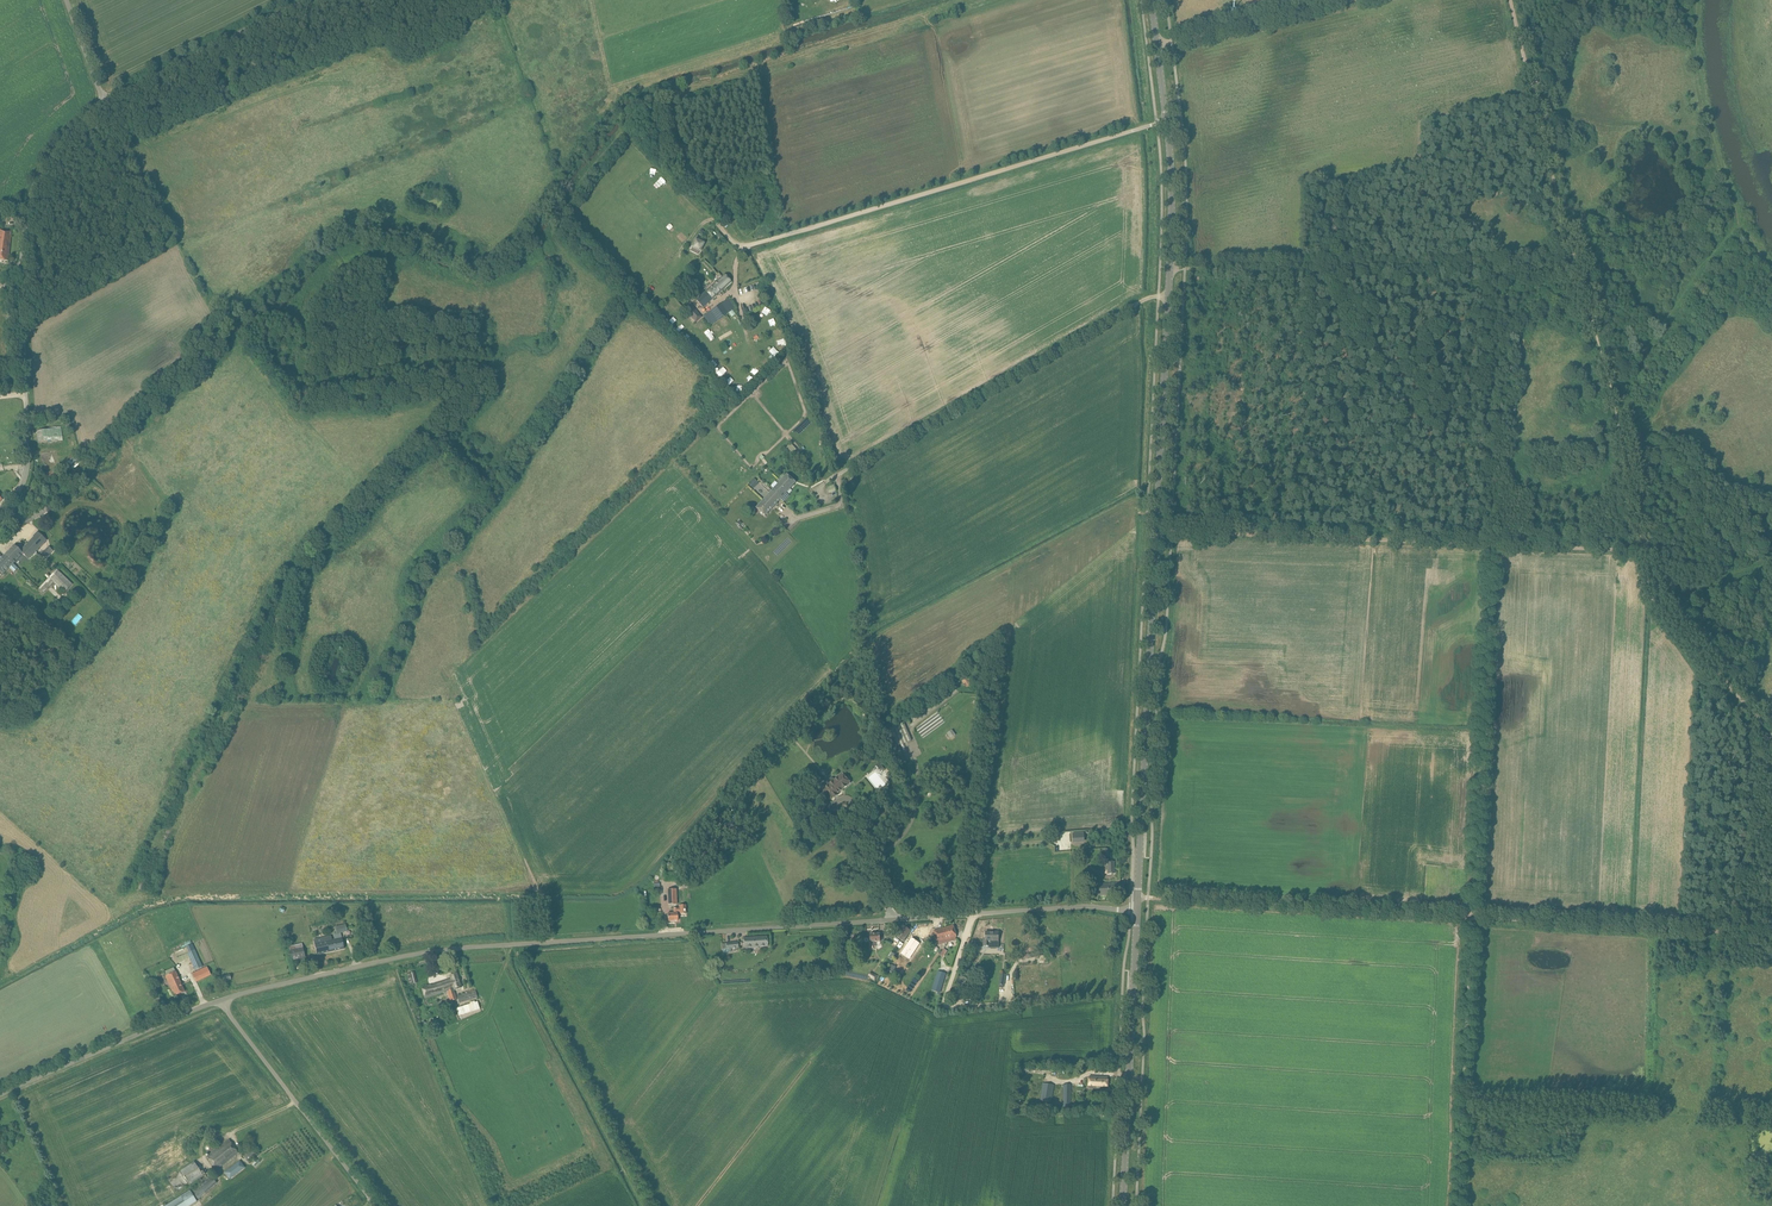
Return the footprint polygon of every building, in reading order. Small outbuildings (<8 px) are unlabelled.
[(1471,219),(1462,220),(1462,229),(1472,229),(1471,219)] [(6,230),(0,230),(0,260),(8,261),(12,231),(6,230)] [(705,240),(697,237),(696,239),(695,238),(690,248),(700,253),(705,243),(704,242),(705,240)] [(724,275),(720,279),(696,300),(703,308),(731,282),(724,275)] [(735,309),(729,299),(703,316),(710,326),(735,309)] [(697,310),(691,304),(684,310),(692,320),(693,319),(694,321),(694,322),(695,323),(702,317),(701,316),(700,316),(698,314),(699,314),(696,311),(697,310)] [(767,308),(763,312),(768,317),(772,313),(767,308)] [(708,340),(713,337),(708,329),(703,332),(708,340)] [(773,347),(769,351),(772,355),(776,358),(780,355),(773,347)] [(714,370),(718,365),(713,360),(709,365),(714,370)] [(721,378),(727,372),(723,367),(716,373),(721,378)] [(748,382),(752,378),(748,373),(743,378),(748,382)] [(729,386),(733,381),(728,377),(724,382),(729,386)] [(61,429),(43,431),(37,431),(38,443),(62,441),(61,429)] [(791,455),(797,450),(791,444),(786,448),(791,455)] [(796,482),(787,474),(756,508),(765,516),(792,487),(796,482)] [(759,483),(754,479),(749,484),(753,489),(759,483)] [(834,485),(827,487),(829,493),(836,491),(834,485)] [(25,524),(37,517),(35,513),(23,520),(25,524)] [(14,545),(5,555),(13,564),(23,554),(28,559),(46,540),(38,532),(20,551),(14,545)] [(40,556),(44,560),(48,555),(49,554),(50,553),(49,552),(48,551),(46,550),(45,550),(42,554),(40,556)] [(13,564),(5,555),(0,560),(0,575),(1,576),(9,567),(14,572),(18,568),(13,564)] [(57,570),(49,578),(39,589),(44,593),(54,582),(64,592),(72,584),(57,570)] [(910,742),(906,723),(890,727),(895,746),(910,742)] [(946,733),(950,740),(956,736),(952,730),(946,733)] [(891,756),(902,751),(899,746),(889,751),(891,756)] [(896,766),(906,761),(904,756),(893,761),(896,766)] [(885,785),(874,769),(866,775),(877,790),(885,785)] [(851,783),(847,778),(842,773),(818,793),(824,801),(828,797),(830,800),(851,783)] [(877,818),(891,809),(886,803),(873,812),(877,818)] [(817,808),(822,814),(827,811),(821,804),(817,808)] [(666,879),(677,878),(677,871),(674,871),(674,872),(666,873),(666,879)] [(1125,895),(1124,883),(1098,884),(1098,896),(1125,895)] [(672,905),(677,905),(676,889),(667,890),(668,904),(672,904),(672,905)] [(686,914),(685,905),(679,906),(679,908),(673,908),(673,913),(668,913),(668,921),(678,921),(677,912),(680,912),(680,914),(686,914)] [(336,940),(338,950),(344,949),(341,933),(347,931),(345,925),(335,927),(337,933),(333,934),(335,940),(336,940)] [(953,925),(934,931),(937,942),(957,937),(953,925)] [(910,931),(903,926),(896,937),(903,941),(910,931)] [(998,946),(998,938),(998,932),(986,932),(986,940),(984,940),(984,946),(998,946)] [(880,941),(880,939),(880,933),(870,934),(870,942),(871,942),(871,947),(874,947),(874,942),(880,941)] [(317,955),(338,950),(336,940),(335,940),(332,940),(331,936),(314,940),(317,955)] [(768,946),(767,943),(767,937),(743,938),(744,949),(758,948),(758,947),(768,946)] [(901,954),(909,959),(920,943),(911,938),(901,954)] [(738,942),(722,944),(723,949),(723,953),(731,952),(731,949),(738,948),(738,942)] [(305,957),(304,951),(302,943),(289,946),(292,960),(305,957)] [(195,970),(201,967),(194,950),(177,958),(180,963),(190,958),(195,970)] [(1045,950),(1031,953),(1032,956),(1032,957),(1032,958),(1047,955),(1045,950)] [(210,975),(207,967),(193,974),(196,982),(210,975)] [(940,993),(947,970),(939,968),(932,991),(940,993)] [(166,976),(169,984),(171,989),(172,989),(176,995),(184,991),(176,972),(166,976)] [(417,983),(415,978),(414,972),(407,974),(410,985),(417,983)] [(461,988),(458,979),(456,973),(450,975),(451,979),(422,988),(425,998),(447,991),(451,1001),(457,1000),(454,990),(461,988)] [(958,982),(954,996),(962,998),(967,984),(958,982)] [(459,1003),(477,997),(475,991),(457,996),(459,1003)] [(477,1004),(458,1011),(460,1017),(479,1010),(477,1004)] [(1108,1077),(1102,1077),(1089,1076),(1089,1088),(1107,1089),(1108,1077)] [(1051,1102),(1054,1085),(1043,1083),(1041,1100),(1051,1102)] [(1071,1111),(1071,1084),(1064,1084),(1063,1110),(1071,1111)] [(229,1140),(224,1143),(207,1156),(218,1169),(238,1153),(229,1140)] [(257,1154),(250,1147),(242,1154),(242,1155),(249,1162),(257,1154)] [(245,1165),(241,1160),(227,1171),(231,1176),(245,1165)] [(203,1176),(194,1162),(181,1170),(190,1185),(203,1176)] [(193,1192),(199,1199),(217,1183),(211,1176),(193,1192)] [(165,1205),(190,1205),(197,1202),(189,1191),(165,1205)]
